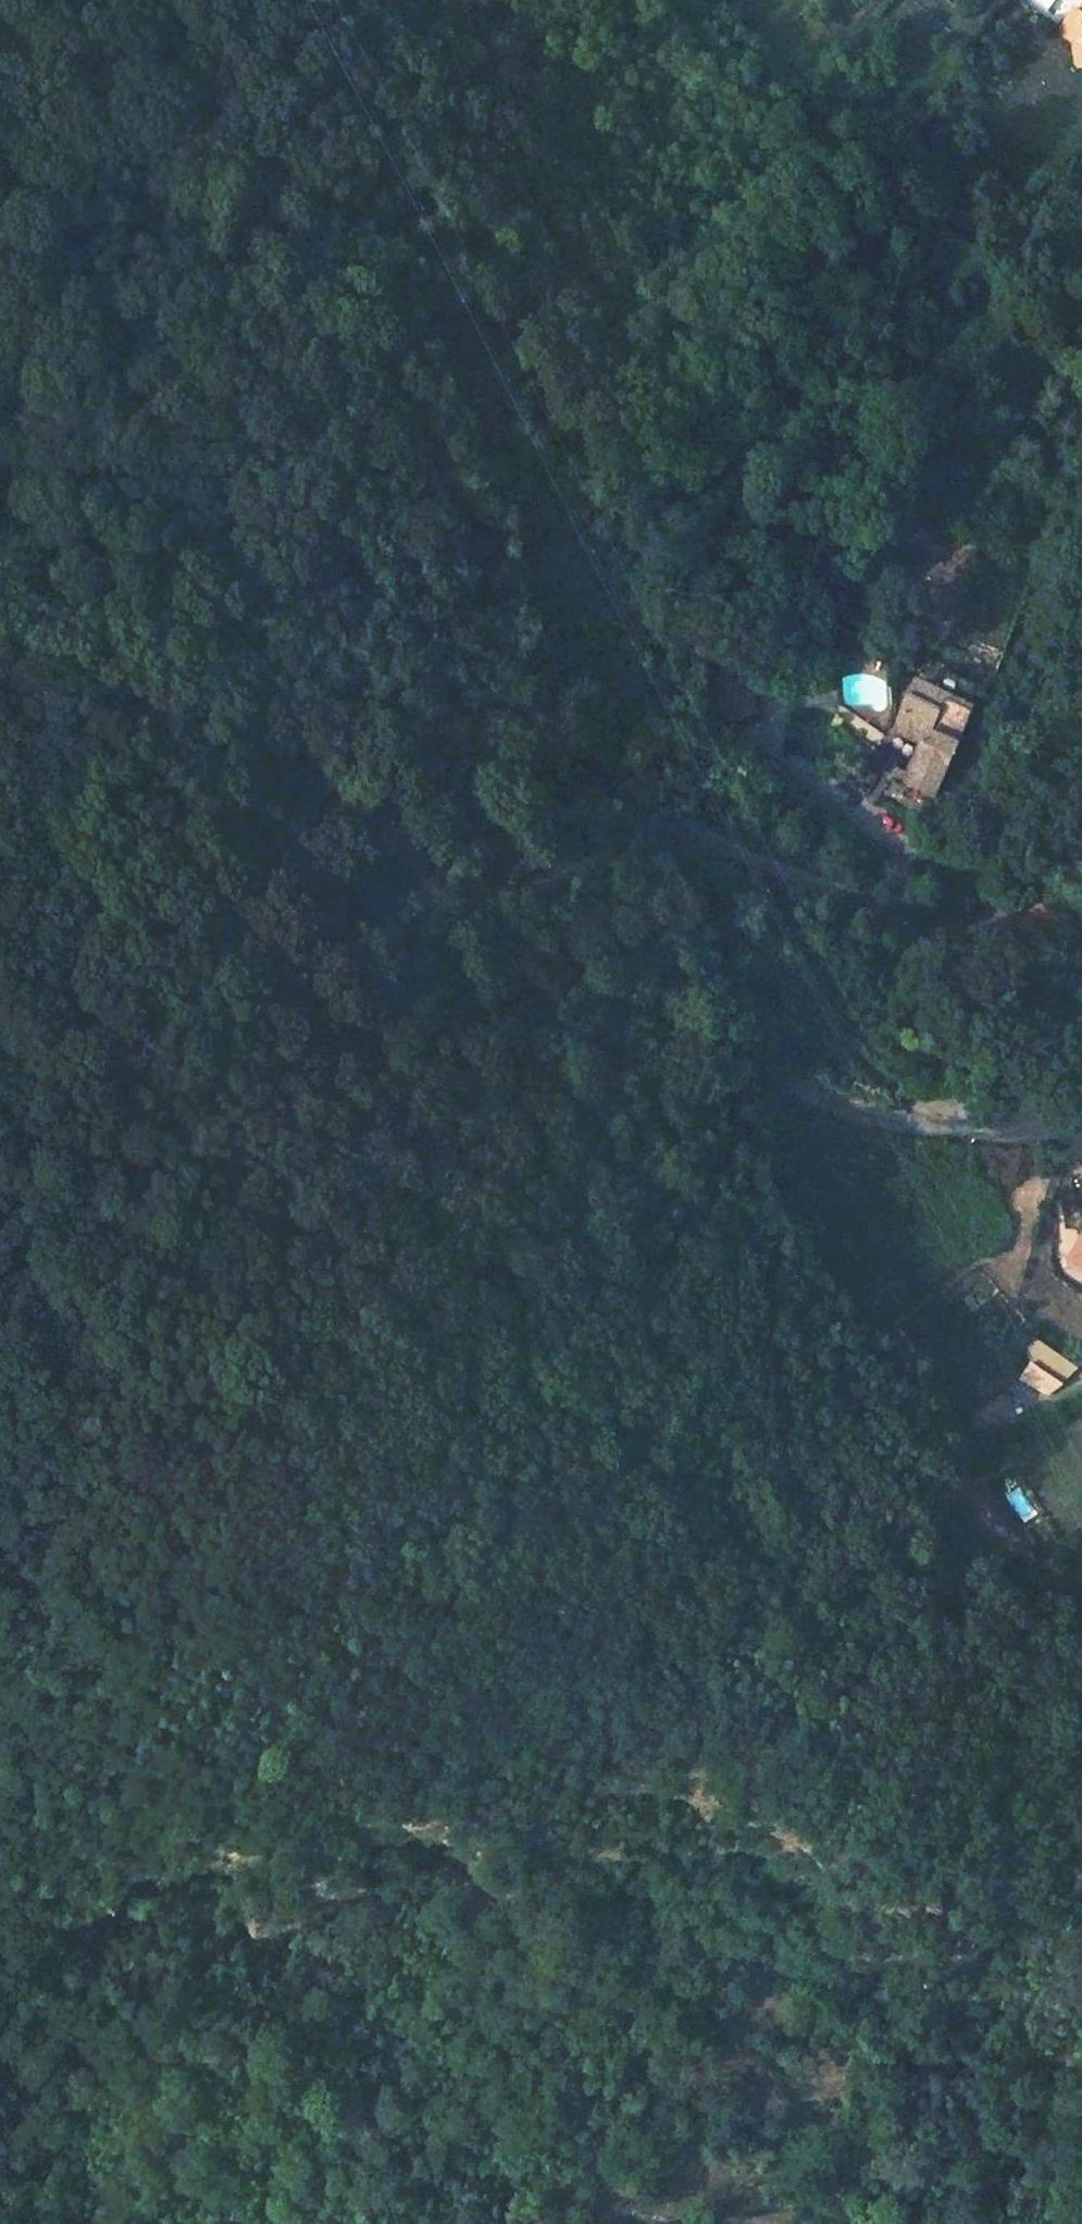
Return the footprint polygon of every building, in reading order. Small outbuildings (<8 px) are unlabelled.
[(1052,17),(1067,0),(1033,0),(1052,17)] [(1077,3),(1063,25),(1078,37),(1080,57),(1081,57),(1081,7),(1077,3)] [(912,688),(898,720),(892,739),(917,749),(908,787),(940,799),(962,749),(977,713),(971,710),(980,689),(940,671),(930,694),(912,686),(912,688)] [(1073,1249),(1081,1255),(1081,1235),(1073,1249)] [(1040,1338),(1015,1375),(1054,1400),(1078,1364),(1040,1338)]
